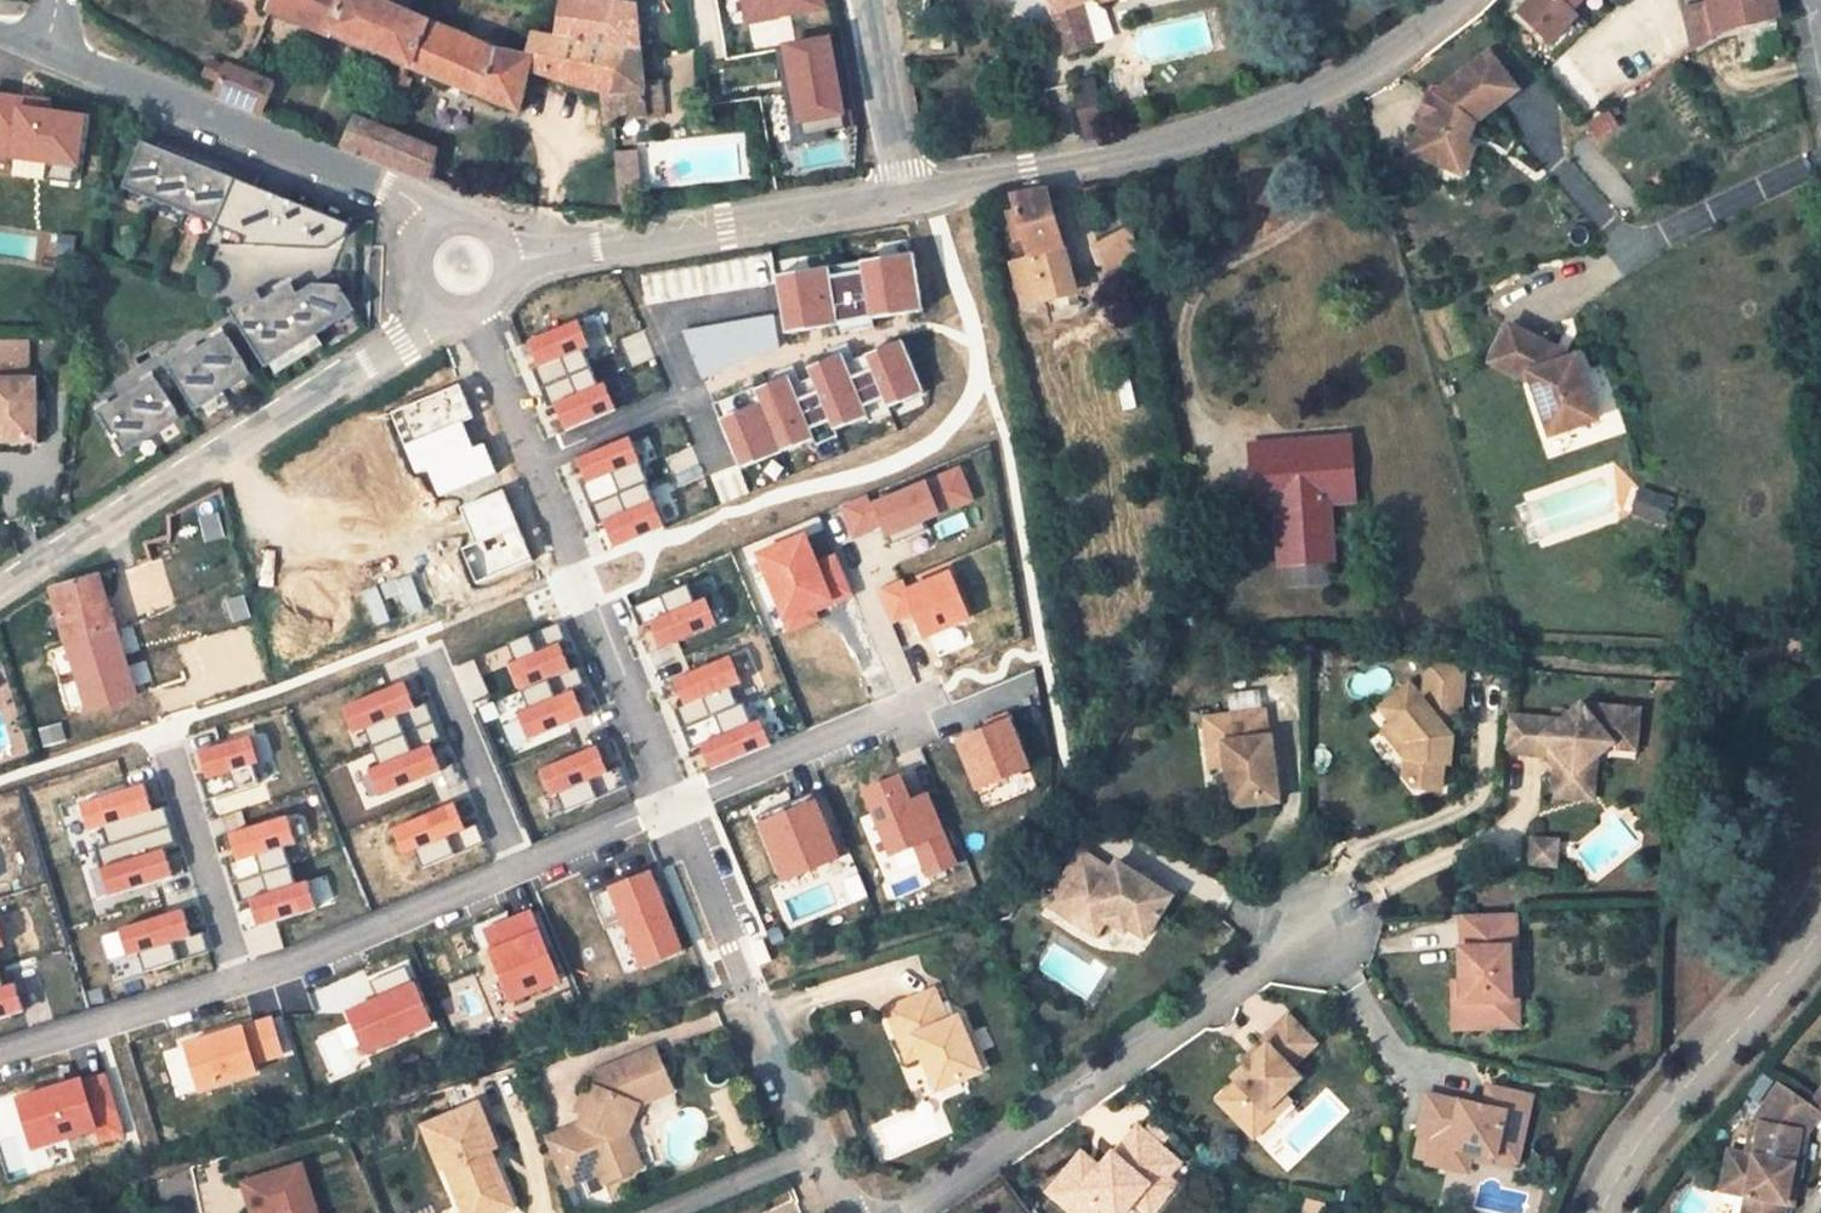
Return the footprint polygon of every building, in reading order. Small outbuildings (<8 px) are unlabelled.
[(408,67),(518,112),(527,71),(570,83),(607,93),(611,122),(661,118),(658,82),(642,83),(634,6),(601,1),(598,0),(559,0),(553,38),(532,34),(528,59),(498,52),(428,22),(377,0),(272,0),(267,10),(331,37),(333,32),(404,62),(399,74),(404,76),(408,67)] [(748,22),(790,14),(787,0),(744,0),(748,22)] [(790,14),(824,8),(823,0),(787,0),(790,14)] [(1062,53),(1067,55),(1094,46),(1079,3),(1086,0),(1048,0),(1051,11),(1050,12),(1056,33),(1062,53)] [(1517,12),(1549,43),(1578,14),(1572,9),(1581,0),(1529,0),(1517,12)] [(1775,0),(1708,0),(1708,1),(1708,3),(1684,9),(1694,50),(1717,33),(1779,18),(1775,0)] [(931,48),(943,48),(944,31),(931,31),(931,48)] [(829,41),(786,49),(802,138),(827,134),(845,131),(829,41)] [(802,138),(786,49),(776,50),(794,146),(828,140),(827,134),(802,138)] [(1517,90),(1488,52),(1435,92),(1433,97),(1426,113),(1409,151),(1440,164),(1452,140),(1463,145),(1473,122),(1517,90)] [(225,69),(210,63),(204,76),(218,82),(225,69)] [(218,82),(213,94),(262,114),(274,86),(226,66),(225,69),(218,82)] [(404,76),(399,74),(398,74),(397,75),(394,82),(394,83),(394,84),(395,85),(396,86),(399,88),(404,76)] [(404,76),(399,88),(402,88),(405,87),(407,84),(408,81),(407,78),(404,76)] [(1102,117),(1095,83),(1071,87),(1079,121),(1102,117)] [(1433,97),(1426,94),(1419,111),(1426,113),(1433,97)] [(1619,129),(1609,114),(1589,127),(1599,142),(1619,129)] [(1102,117),(1079,121),(1084,140),(1107,134),(1102,117)] [(370,157),(381,130),(354,119),(341,146),(370,157)] [(438,152),(381,130),(370,157),(430,179),(438,152)] [(1463,145),(1452,140),(1440,164),(1461,173),(1472,148),(1463,145)] [(156,147),(142,141),(124,187),(217,225),(209,245),(222,245),(227,231),(246,239),(243,246),(327,249),(345,237),(350,226),(219,173),(156,147)] [(159,141),(156,147),(219,173),(222,167),(159,141)] [(642,190),(640,151),(616,153),(618,192),(642,190)] [(1072,281),(1047,191),(1013,196),(1016,210),(1025,240),(1030,257),(1011,264),(1023,306),(1075,292),(1075,290),(1083,288),(1080,279),(1072,281)] [(634,200),(623,202),(625,214),(636,212),(634,200)] [(1025,240),(1016,210),(1007,212),(1016,242),(1025,240)] [(1137,252),(1132,224),(1094,245),(1104,271),(1137,252)] [(227,231),(222,245),(243,246),(246,239),(227,231)] [(827,267),(776,275),(784,329),(920,308),(912,253),(861,261),(862,271),(828,276),(827,267)] [(256,292),(227,310),(263,366),(268,363),(313,335),(352,310),(337,285),(311,284),(295,293),(288,282),(261,300),(256,292)] [(368,303),(366,300),(365,299),(363,298),(359,298),(355,302),(354,307),(356,311),(360,313),(361,313),(367,311),(368,307),(368,303)] [(577,320),(526,342),(544,386),(589,367),(581,349),(588,346),(577,320)] [(1557,363),(1545,356),(1550,345),(1508,325),(1489,363),(1520,378),(1529,375),(1549,436),(1586,423),(1578,399),(1588,396),(1575,357),(1573,357),(1557,363)] [(223,333),(166,369),(192,411),(249,375),(223,333)] [(313,335),(268,363),(275,375),(320,346),(313,335)] [(0,340),(0,441),(35,441),(35,417),(34,402),(34,379),(26,379),(26,340),(0,340)] [(806,366),(817,391),(796,399),(787,376),(754,389),(760,402),(719,419),(738,467),(811,438),(807,427),(828,419),(832,428),(866,415),(862,405),(882,397),(885,406),(920,392),(900,342),(866,356),(871,369),(850,377),(840,352),(806,366)] [(1573,357),(1550,345),(1545,356),(1557,363),(1573,357)] [(589,367),(544,386),(563,431),(615,410),(603,381),(596,384),(589,367)] [(1531,383),(1529,375),(1520,378),(1531,383)] [(96,413),(122,455),(179,419),(153,377),(96,413)] [(473,419),(458,385),(390,413),(415,473),(425,468),(437,496),(495,472),(483,444),(472,449),(461,424),(473,419)] [(1596,420),(1588,396),(1578,399),(1586,423),(1596,420)] [(627,438),(574,459),(592,504),(645,482),(627,438)] [(1351,439),(1298,444),(1299,454),(1250,458),(1254,507),(1278,505),(1278,506),(1283,566),(1288,565),(1289,586),(1327,583),(1326,563),(1331,562),(1326,501),(1356,499),(1351,439)] [(1298,444),(1250,448),(1250,458),(1299,454),(1298,444)] [(867,495),(840,506),(853,539),(885,527),(892,543),(925,530),(922,523),(974,502),(960,466),(870,502),(867,495)] [(592,504),(610,548),(663,527),(645,482),(592,504)] [(1641,513),(1649,491),(1641,488),(1633,510),(1641,513)] [(531,559),(502,490),(461,507),(476,543),(461,549),(475,582),(531,559)] [(1672,499),(1649,491),(1641,513),(1664,522),(1672,499)] [(819,617),(816,609),(848,595),(833,556),(816,563),(804,535),(758,553),(788,630),(819,617)] [(893,623),(912,615),(921,638),(968,619),(948,570),(904,587),(902,581),(879,590),(893,623)] [(115,629),(98,574),(52,587),(67,644),(89,709),(136,696),(115,629)] [(686,585),(632,607),(639,625),(647,623),(658,650),(716,627),(704,598),(692,602),(686,585)] [(517,661),(507,665),(518,691),(520,690),(570,669),(559,642),(564,639),(557,623),(509,643),(517,661)] [(682,727),(737,705),(729,687),(741,683),(729,655),(671,679),(682,706),(674,709),(682,727)] [(1460,706),(1463,666),(1427,663),(1425,705),(1409,685),(1381,708),(1393,723),(1390,726),(1402,740),(1409,741),(1407,760),(1406,775),(1415,787),(1439,789),(1442,762),(1444,737),(1451,737),(1454,710),(1460,706)] [(528,708),(518,712),(529,739),(583,717),(571,688),(581,684),(574,668),(570,669),(520,690),(528,708)] [(414,708),(403,681),(340,707),(350,732),(364,727),(372,747),(432,723),(424,704),(414,708)] [(700,744),(711,770),(770,745),(759,719),(750,722),(742,703),(737,705),(682,727),(691,748),(700,744)] [(1639,709),(1581,704),(1561,720),(1508,715),(1504,751),(1545,755),(1553,749),(1563,762),(1553,769),(1552,796),(1572,798),(1574,774),(1596,756),(1607,747),(1636,750),(1639,709)] [(1278,802),(1271,737),(1267,738),(1264,711),(1205,718),(1208,746),(1223,744),(1226,765),(1230,806),(1278,802)] [(1008,719),(954,740),(974,791),(1029,770),(1008,719)] [(377,797),(441,772),(429,743),(439,740),(432,723),(372,747),(379,765),(367,770),(377,797)] [(1409,741),(1402,740),(1390,726),(1383,731),(1407,760),(1409,741)] [(248,733),(196,750),(206,781),(232,772),(238,790),(258,783),(252,765),(258,763),(248,733)] [(1448,763),(1451,737),(1444,737),(1442,762),(1448,763)] [(1226,765),(1223,744),(1208,746),(1210,767),(1226,765)] [(596,746),(536,769),(548,799),(559,795),(566,812),(626,789),(618,769),(607,773),(596,746)] [(1563,762),(1553,749),(1545,755),(1553,769),(1563,762)] [(1592,799),(1596,756),(1574,774),(1572,798),(1592,799)] [(955,864),(926,795),(908,802),(896,774),(862,788),(889,853),(913,843),(927,875),(955,864)] [(143,783),(78,803),(86,828),(103,823),(110,845),(168,827),(162,807),(151,811),(143,783)] [(816,800),(757,823),(781,882),(840,859),(816,800)] [(454,804),(390,829),(400,855),(415,849),(422,867),(483,844),(475,825),(463,829),(454,804)] [(286,815),(227,833),(236,860),(256,853),(262,873),(287,865),(282,848),(295,844),(286,815)] [(168,827),(110,845),(98,849),(103,865),(98,867),(107,896),(171,876),(163,850),(175,846),(168,827)] [(1545,865),(1547,841),(1533,841),(1532,865),(1545,865)] [(1557,866),(1558,841),(1547,841),(1545,865),(1557,866)] [(1170,897),(1116,862),(1111,870),(1081,850),(1047,904),(1078,923),(1088,908),(1105,918),(1124,931),(1127,926),(1144,937),(1170,897)] [(287,865),(262,873),(268,892),(248,898),(257,927),(315,909),(306,880),(293,884),(287,865)] [(650,869),(591,894),(625,974),(683,949),(653,877),(650,869)] [(1105,918),(1088,908),(1078,923),(1095,934),(1105,918)] [(182,910),(118,929),(127,958),(139,954),(144,971),(208,952),(202,931),(189,935),(182,910)] [(509,1005),(560,985),(530,910),(482,929),(490,949),(487,950),(509,1005)] [(1515,914),(1461,915),(1462,949),(1459,949),(1461,983),(1461,1002),(1453,1002),(1454,1026),(1506,1026),(1505,1000),(1517,999),(1516,970),(1510,970),(1509,947),(1516,947),(1515,914)] [(363,1056),(432,1027),(405,963),(367,979),(375,998),(344,1011),(363,1056)] [(23,1011),(14,981),(0,986),(0,1018),(23,1011)] [(1461,1002),(1461,983),(1453,983),(1453,1002),(1461,1002)] [(946,1022),(933,991),(933,990),(886,1009),(899,1041),(913,1035),(921,1055),(936,1090),(980,1072),(958,1017),(946,1022)] [(1518,1026),(1517,999),(1505,1000),(1506,1026),(1518,1026)] [(271,1015),(180,1043),(196,1095),(260,1076),(256,1064),(283,1056),(271,1015)] [(1314,1044),(1288,1016),(1263,1040),(1267,1044),(1262,1049),(1250,1061),(1233,1078),(1237,1082),(1224,1093),(1237,1106),(1230,1113),(1253,1137),(1273,1117),(1267,1110),(1282,1094),(1299,1078),(1290,1068),(1314,1044)] [(921,1055),(913,1035),(899,1041),(907,1061),(921,1055)] [(1262,1049),(1257,1043),(1244,1055),(1250,1061),(1262,1049)] [(672,1090),(655,1046),(589,1074),(594,1086),(591,1095),(582,1116),(578,1124),(545,1138),(565,1187),(596,1174),(599,1172),(604,1183),(630,1172),(623,1155),(634,1151),(627,1133),(639,1104),(672,1090)] [(79,1077),(14,1097),(30,1152),(96,1132),(100,1146),(124,1138),(105,1073),(80,1080),(79,1077)] [(1753,1124),(1746,1157),(1728,1153),(1724,1175),(1741,1179),(1738,1195),(1746,1197),(1743,1212),(1782,1212),(1784,1205),(1787,1193),(1794,1194),(1806,1134),(1820,1113),(1811,1107),(1779,1085),(1753,1124)] [(1508,1091),(1487,1086),(1483,1107),(1503,1112),(1508,1091)] [(591,1095),(581,1091),(572,1112),(582,1116),(591,1095)] [(1517,1162),(1532,1096),(1508,1091),(1503,1112),(1483,1107),(1456,1101),(1427,1094),(1418,1133),(1433,1137),(1428,1161),(1428,1163),(1447,1167),(1451,1147),(1471,1151),(1517,1162)] [(1237,1106),(1224,1093),(1218,1100),(1230,1113),(1237,1106)] [(1811,1107),(1820,1113),(1820,1114),(1820,1093),(1811,1107)] [(1290,1101),(1282,1094),(1267,1110),(1273,1117),(1290,1101)] [(479,1104),(424,1127),(442,1170),(446,1168),(462,1206),(480,1199),(486,1212),(502,1212),(514,1208),(495,1165),(491,1166),(490,1162),(494,1161),(489,1150),(496,1147),(479,1104)] [(1138,1127),(1114,1154),(1112,1152),(1098,1167),(1084,1184),(1066,1169),(1047,1192),(1071,1212),(1123,1212),(1133,1201),(1146,1185),(1162,1199),(1175,1184),(1167,1177),(1179,1163),(1138,1127)] [(1433,1137),(1418,1133),(1412,1158),(1428,1161),(1433,1137)] [(1471,1151),(1451,1147),(1447,1167),(1467,1172),(1471,1151)] [(641,1167),(634,1151),(623,1155),(630,1172),(641,1167)] [(1098,1167),(1081,1152),(1066,1169),(1084,1184),(1098,1167)] [(301,1163),(243,1183),(252,1212),(317,1212),(301,1163)] [(1741,1179),(1724,1175),(1721,1192),(1738,1195),(1741,1179)] [(1146,1185),(1133,1201),(1147,1212),(1150,1212),(1162,1199),(1146,1185)] [(1794,1194),(1787,1193),(1784,1205),(1791,1207),(1794,1194)] [(480,1199),(462,1206),(465,1212),(486,1212),(480,1199)] [(1307,1201),(1304,1212),(1324,1212),(1325,1205),(1307,1201)]
